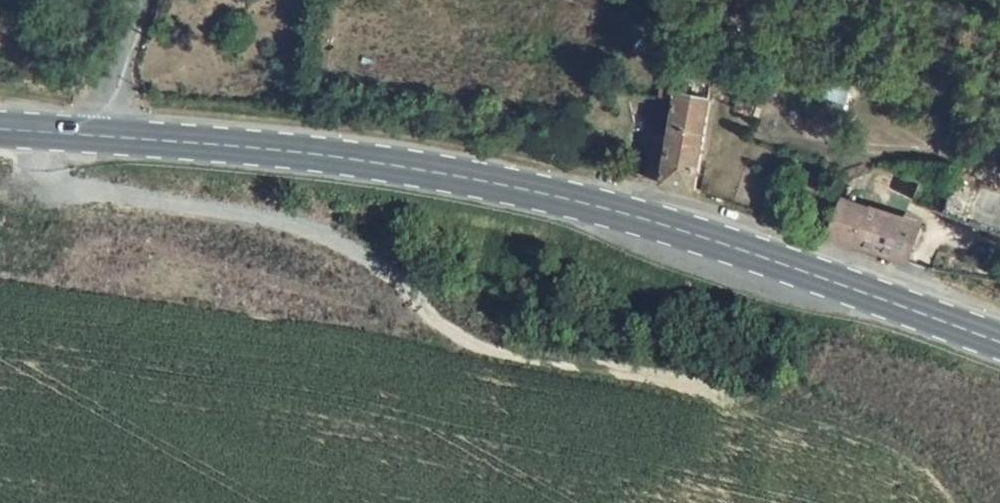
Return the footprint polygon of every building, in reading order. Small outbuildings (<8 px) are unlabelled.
[(653,139),(646,177),(664,181),(695,190),(708,99),(677,93),(676,101),(661,98),(653,139)] [(968,121),(971,108),(958,104),(953,116),(954,117),(968,121)] [(907,261),(919,225),(870,210),(844,201),(830,236),(857,246),(907,261)]
